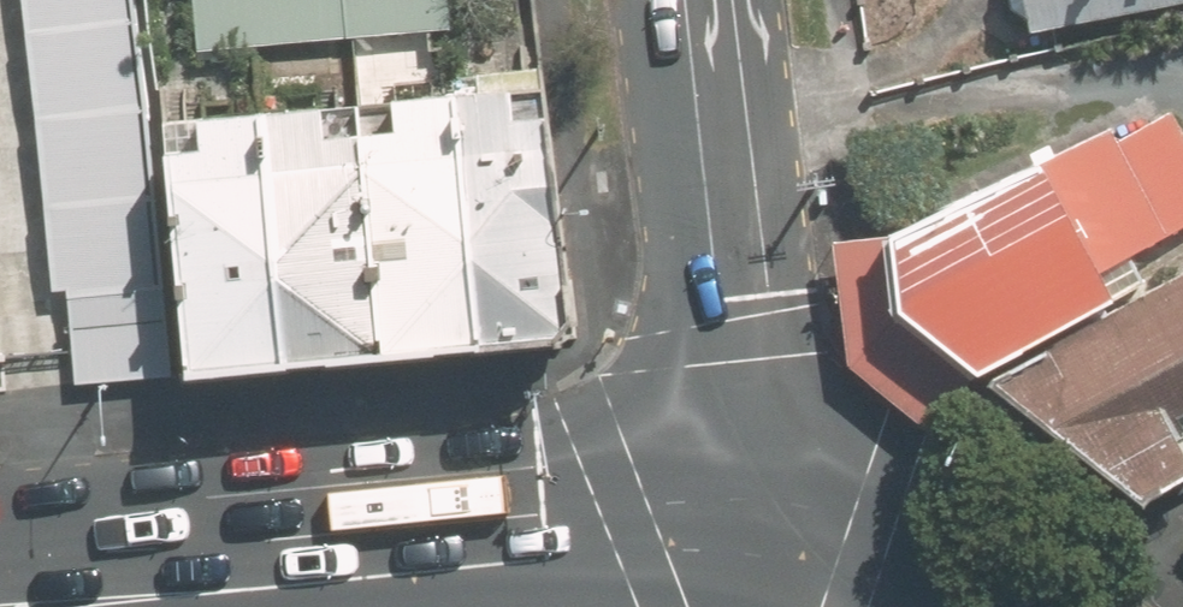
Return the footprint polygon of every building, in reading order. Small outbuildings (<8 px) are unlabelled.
[(128,0),(14,0),(51,292),(62,291),(67,331),(167,319),(128,0)] [(195,49),(346,34),(344,18),(449,8),(449,0),(191,0),(195,49)] [(1024,41),(1182,5),(1182,0),(1015,0),(1024,41)] [(196,158),(169,159),(189,373),(576,336),(550,127),(506,132),(502,101),(391,115),(394,138),(318,148),(313,117),(192,133),(196,158)] [(1141,280),(1126,251),(1182,220),(1182,132),(1170,108),(1114,137),(1110,127),(889,227),(899,308),(978,370),(1141,280)] [(899,308),(889,227),(833,233),(849,365),(927,434),(978,370),(899,308)] [(1137,495),(1182,471),(1182,258),(1141,280),(978,370),(1137,495)]
